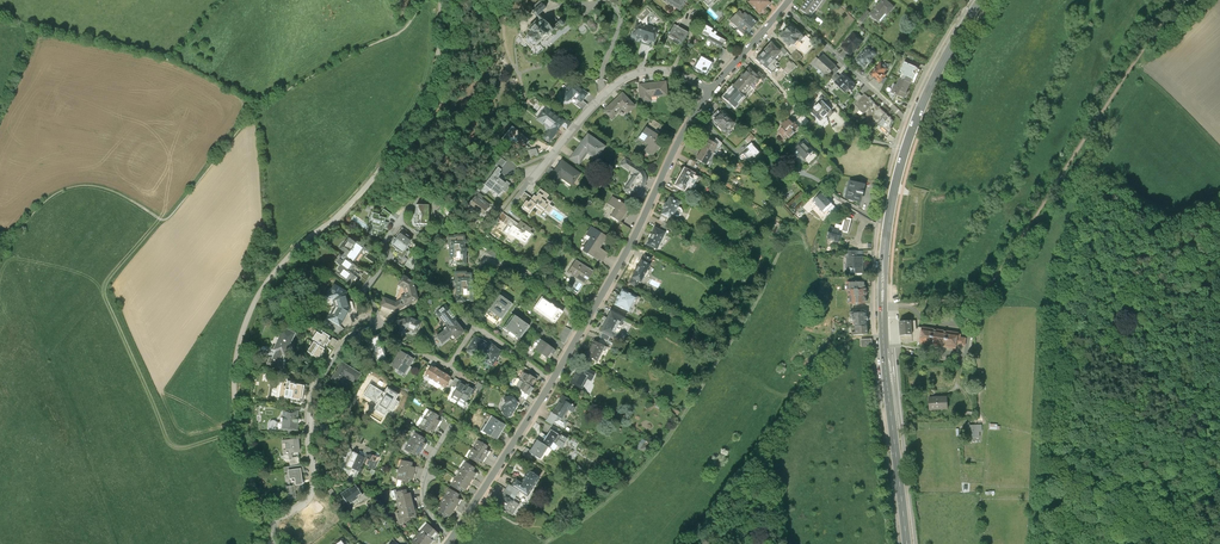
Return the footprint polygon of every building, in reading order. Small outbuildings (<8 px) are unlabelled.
[(683,8),(688,0),(668,0),(683,8)] [(774,0),(751,0),(763,12),(775,1),(774,0)] [(801,10),(811,17),(823,0),(809,0),(801,10)] [(870,14),(878,22),(885,13),(888,15),(895,7),(886,0),(883,0),(870,14)] [(548,7),(544,2),(536,9),(541,14),(548,7)] [(742,9),(733,19),(741,26),(740,27),(748,34),(760,21),(752,13),(751,14),(747,11),(746,12),(742,9)] [(867,10),(859,20),(863,22),(870,13),(867,10)] [(545,35),(546,37),(555,29),(546,18),(541,23),(538,20),(531,26),(533,29),(530,32),(537,40),(539,40),(545,35)] [(662,27),(640,20),(636,32),(657,40),(662,27)] [(692,30),(677,22),(670,33),(685,42),(692,30)] [(716,28),(705,22),(701,30),(711,35),(710,37),(715,40),(714,42),(724,47),(725,46),(727,42),(728,39),(724,37),(718,34),(720,31),(717,30),(716,32),(714,30),(716,28)] [(783,31),(779,36),(785,41),(784,42),(790,47),(793,44),(794,46),(799,41),(800,42),(804,38),(802,36),(791,26),(785,33),(783,31)] [(848,42),(845,45),(854,53),(867,40),(859,31),(854,36),(854,35),(847,41),(848,42)] [(805,36),(804,38),(800,42),(799,41),(794,46),(804,55),(814,44),(805,36)] [(771,43),(763,51),(773,60),(781,52),(771,43)] [(871,45),(860,58),(861,59),(861,61),(862,62),(865,62),(868,66),(872,62),(874,62),(876,60),(875,59),(875,57),(875,56),(876,55),(879,55),(880,53),(881,51),(878,49),(876,49),(871,45)] [(729,48),(725,46),(724,47),(720,55),(724,57),(729,48)] [(766,68),(773,60),(763,51),(756,59),(766,68)] [(796,51),(791,56),(797,62),(803,57),(796,51)] [(704,54),(697,66),(709,74),(717,61),(704,54)] [(837,68),(824,56),(819,61),(815,66),(828,78),(829,77),(837,68)] [(813,67),(815,66),(819,61),(817,59),(811,65),(813,67)] [(909,73),(907,78),(915,82),(919,72),(920,72),(923,67),(909,60),(905,69),(903,68),(902,70),(909,73)] [(792,64),(790,61),(786,64),(788,65),(783,69),(788,75),(797,66),(794,63),(792,64)] [(892,67),(885,61),(874,72),(884,81),(890,73),(888,72),(892,67)] [(829,77),(832,79),(836,74),(840,71),(837,68),(829,77)] [(749,70),(741,79),(753,89),(761,79),(756,75),(749,70)] [(759,71),(756,75),(761,79),(764,82),(767,78),(759,71)] [(847,71),(840,78),(836,83),(845,92),(849,89),(852,92),(857,87),(854,84),(858,81),(847,71)] [(832,79),(836,83),(840,78),(836,74),(832,79)] [(911,89),(915,82),(907,78),(904,77),(901,83),(898,82),(895,91),(910,97),(913,90),(911,89)] [(584,101),(591,92),(574,79),(566,91),(564,94),(566,99),(570,100),(574,97),(576,95),(584,101)] [(741,79),(733,88),(745,98),(753,89),(741,79)] [(669,80),(643,82),(644,100),(655,99),(655,95),(671,93),(669,80)] [(819,91),(824,86),(818,80),(813,84),(819,91)] [(736,109),(745,98),(733,88),(724,99),(729,103),(736,109)] [(639,104),(626,91),(607,109),(615,117),(626,107),(631,112),(639,104)] [(858,101),(855,104),(859,108),(858,109),(864,114),(874,103),(874,102),(870,99),(871,98),(870,97),(868,98),(864,94),(862,96),(859,93),(854,98),(858,101)] [(826,99),(815,110),(824,120),(831,113),(834,115),(837,112),(835,109),(836,109),(826,99)] [(878,107),(874,103),(864,114),(868,117),(871,120),(872,118),(878,124),(886,114),(887,114),(880,108),(881,107),(879,106),(878,107)] [(568,119),(549,105),(540,117),(553,127),(547,135),(553,140),(565,124),(568,119)] [(721,109),(715,115),(717,118),(717,119),(722,124),(721,125),(727,131),(729,131),(730,130),(730,128),(734,125),(735,126),(739,122),(727,110),(726,111),(725,109),(723,111),(721,109)] [(889,117),(886,114),(878,124),(882,127),(882,126),(890,134),(892,128),(890,127),(894,121),(891,118),(891,117),(890,116),(889,117)] [(803,115),(798,120),(801,124),(804,126),(809,121),(803,115)] [(570,117),(568,119),(565,124),(570,128),(575,121),(570,117)] [(653,120),(650,126),(658,131),(663,123),(657,119),(655,122),(653,120)] [(786,134),(790,138),(801,127),(800,126),(801,124),(798,120),(797,120),(794,123),(790,120),(788,120),(786,121),(785,120),(781,124),(784,127),(778,132),(784,137),(786,134)] [(515,125),(502,141),(506,145),(509,140),(524,139),(529,143),(532,139),(515,125)] [(652,143),(648,149),(656,154),(667,137),(658,131),(650,126),(643,137),(652,143)] [(609,145),(591,132),(573,157),(582,163),(591,151),(600,157),(609,145)] [(946,132),(944,138),(949,141),(952,134),(946,132)] [(745,140),(749,144),(751,142),(756,138),(752,133),(745,140)] [(720,136),(717,142),(721,144),(716,151),(719,153),(726,142),(720,136)] [(711,138),(705,148),(715,154),(716,151),(721,144),(717,142),(711,138)] [(768,157),(757,145),(756,146),(754,144),(753,144),(751,142),(749,144),(746,147),(748,149),(743,154),(748,160),(747,161),(749,163),(750,162),(752,164),(753,162),(755,165),(757,163),(758,164),(759,163),(760,164),(768,157)] [(797,146),(789,153),(795,160),(800,155),(805,160),(814,152),(804,142),(798,147),(797,146)] [(709,163),(715,154),(705,148),(699,157),(709,163)] [(648,170),(645,167),(629,156),(625,163),(638,172),(628,187),(634,196),(636,196),(643,195),(650,184),(649,183),(650,180),(650,176),(648,170)] [(694,157),(688,167),(691,169),(693,165),(695,166),(698,160),(694,157)] [(565,159),(558,169),(553,175),(561,181),(564,176),(575,184),(584,172),(565,159)] [(549,172),(553,175),(558,169),(554,166),(549,172)] [(691,169),(688,167),(679,184),(685,187),(688,189),(688,188),(697,172),(691,169)] [(490,180),(496,185),(491,191),(498,197),(506,187),(505,186),(508,182),(504,179),(505,177),(498,171),(490,180)] [(704,177),(697,172),(688,188),(690,190),(693,185),(697,188),(701,181),(702,181),(704,177)] [(865,184),(850,180),(846,198),(861,201),(865,184)] [(553,194),(544,188),(538,195),(537,194),(532,201),(529,199),(524,206),(533,213),(538,205),(542,208),(539,212),(543,214),(547,208),(552,212),(557,206),(553,203),(554,201),(550,198),(553,194)] [(822,193),(813,201),(824,213),(828,210),(833,205),(822,193)] [(483,216),(492,204),(479,194),(470,207),(483,216)] [(632,206),(617,196),(612,202),(620,207),(615,215),(623,220),(632,206)] [(674,196),(671,201),(669,202),(666,206),(668,208),(665,213),(672,217),(675,218),(684,201),(674,196)] [(432,204),(421,204),(419,212),(418,217),(418,223),(432,223),(432,204)] [(446,204),(442,210),(448,214),(452,208),(446,204)] [(834,217),(838,210),(833,205),(828,210),(830,212),(827,215),(829,217),(834,217)] [(388,208),(384,213),(383,215),(390,217),(391,217),(394,213),(388,208)] [(377,211),(376,217),(377,217),(372,233),(374,234),(374,232),(381,234),(382,229),(386,230),(387,226),(390,227),(392,221),(389,220),(390,217),(383,215),(384,213),(377,211)] [(521,223),(506,211),(501,218),(511,225),(508,230),(515,235),(517,233),(528,242),(534,234),(532,232),(535,228),(524,219),(521,223)] [(432,228),(432,223),(418,223),(418,217),(419,212),(417,213),(415,224),(416,226),(419,227),(432,228)] [(663,218),(667,220),(670,222),(672,217),(665,213),(663,218)] [(852,219),(844,217),(841,231),(840,232),(842,232),(848,234),(852,219)] [(667,220),(663,228),(669,232),(673,223),(670,222),(667,220)] [(394,242),(396,244),(401,237),(405,231),(409,233),(412,230),(406,226),(394,242)] [(586,249),(604,261),(610,252),(602,247),(609,236),(594,226),(589,234),(594,237),(586,249)] [(658,226),(650,243),(660,248),(669,232),(663,228),(658,226)] [(830,234),(828,238),(840,241),(842,232),(840,232),(841,231),(830,228),(829,233),(830,234)] [(405,231),(401,237),(410,244),(415,237),(409,233),(405,231)] [(467,234),(457,235),(457,236),(450,236),(450,245),(451,245),(451,259),(453,259),(453,265),(460,265),(460,264),(469,264),(469,250),(470,250),(470,247),(467,247),(467,242),(469,242),(469,239),(467,239),(467,234)] [(410,244),(401,237),(396,244),(406,251),(410,244)] [(347,255),(357,263),(358,263),(370,246),(362,241),(361,242),(355,238),(353,240),(359,245),(355,251),(348,246),(346,249),(350,252),(347,255)] [(409,247),(405,253),(410,256),(414,250),(409,247)] [(863,256),(857,256),(849,256),(847,256),(847,268),(855,268),(855,273),(864,273),(863,256)] [(360,275),(357,273),(362,266),(358,263),(357,263),(356,264),(349,258),(347,260),(345,258),(342,262),(345,264),(340,272),(355,282),(360,275)] [(596,271),(579,259),(571,272),(588,283),(596,271)] [(654,264),(645,259),(633,282),(639,286),(642,281),(644,282),(654,264)] [(366,276),(356,289),(362,293),(371,279),(374,274),(369,270),(365,275),(366,276)] [(469,270),(458,271),(458,282),(459,282),(460,300),(476,300),(476,284),(474,284),(474,281),(476,281),(476,277),(474,277),(474,272),(469,272),(469,270)] [(404,284),(409,287),(410,293),(405,296),(406,297),(400,301),(388,296),(385,304),(400,310),(410,303),(412,305),(422,297),(418,280),(409,275),(404,284)] [(847,291),(848,291),(849,298),(849,304),(850,304),(850,306),(866,305),(866,298),(866,296),(868,296),(867,291),(865,291),(865,282),(847,282),(847,291)] [(335,301),(337,307),(335,310),(334,310),(333,312),(333,311),(329,317),(330,317),(329,319),(333,322),(330,328),(333,330),(333,328),(335,329),(339,327),(349,309),(346,296),(346,292),(334,285),(327,297),(335,301)] [(641,296),(625,288),(618,304),(633,311),(641,296)] [(516,302),(503,293),(488,314),(501,323),(516,302)] [(563,312),(543,297),(534,309),(538,312),(539,311),(551,320),(550,321),(554,324),(563,312)] [(441,312),(452,325),(453,327),(461,320),(462,319),(451,305),(441,312)] [(866,311),(852,312),(852,323),(855,323),(855,327),(867,327),(866,311)] [(624,318),(611,312),(601,331),(603,332),(610,336),(611,337),(614,338),(616,337),(618,332),(618,330),(624,318)] [(533,324),(517,313),(506,327),(523,339),(533,324)] [(402,320),(405,330),(413,327),(420,331),(425,321),(414,316),(402,320)] [(911,319),(899,320),(900,329),(900,334),(912,333),(911,319)] [(913,340),(920,341),(923,330),(961,337),(961,332),(919,326),(918,327),(917,327),(916,327),(916,319),(911,319),(912,333),(913,340)] [(469,331),(461,320),(453,327),(452,325),(449,327),(449,331),(442,336),(447,342),(458,334),(461,338),(469,331)] [(299,331),(287,326),(277,349),(278,350),(275,357),(273,356),(270,363),(280,367),(286,353),(289,354),(299,331)] [(566,326),(561,337),(568,340),(573,329),(566,326)] [(868,335),(867,327),(855,327),(855,333),(853,333),(853,335),(868,335)] [(323,328),(317,338),(328,344),(329,342),(331,343),(334,339),(332,338),(334,335),(323,328)] [(961,337),(923,330),(920,341),(920,342),(942,346),(957,348),(958,344),(965,345),(966,342),(966,338),(961,337)] [(372,336),(381,359),(393,355),(384,332),(372,336)] [(610,336),(603,332),(601,337),(607,340),(608,341),(610,336)] [(482,356),(484,357),(494,342),(491,342),(486,339),(484,339),(478,335),(470,349),(478,355),(480,352),(483,354),(482,356)] [(342,340),(337,337),(333,342),(339,346),(342,340)] [(560,349),(542,337),(540,339),(543,342),(539,348),(553,358),(560,349)] [(607,340),(601,337),(598,343),(604,346),(607,340)] [(317,340),(311,349),(321,356),(323,354),(325,355),(327,350),(326,349),(328,347),(317,340)] [(598,343),(594,341),(588,351),(585,356),(586,357),(592,360),(592,359),(596,361),(604,346),(598,343)] [(499,345),(494,342),(484,357),(496,365),(505,351),(500,347),(499,345)] [(405,350),(395,364),(409,373),(418,358),(405,350)] [(323,354),(319,360),(326,364),(330,359),(323,354)] [(593,366),(596,361),(592,359),(592,360),(586,357),(584,362),(593,366)] [(346,362),(336,378),(345,383),(350,376),(360,382),(365,373),(346,362)] [(583,364),(573,381),(585,387),(590,377),(594,380),(598,372),(583,364)] [(429,374),(439,380),(445,370),(438,366),(437,367),(434,365),(429,374)] [(533,367),(530,372),(540,378),(542,375),(533,367)] [(455,376),(445,370),(439,380),(448,386),(454,377),(455,376)] [(522,377),(525,379),(535,385),(540,378),(530,372),(527,370),(522,377)] [(459,376),(457,379),(455,382),(461,386),(465,379),(459,376)] [(457,379),(454,377),(448,386),(452,388),(455,382),(457,379)] [(282,399),(288,400),(289,397),(295,398),(295,402),(304,403),(307,380),(299,378),(298,381),(291,380),(291,379),(285,378),(282,399)] [(462,400),(472,384),(465,379),(461,386),(455,395),(462,400)] [(537,386),(535,385),(525,379),(520,387),(532,394),(537,386)] [(480,389),(472,384),(462,400),(468,403),(470,400),(472,401),(480,389)] [(403,400),(393,390),(388,388),(370,387),(369,399),(387,400),(396,408),(403,400)] [(572,398),(566,394),(555,411),(561,415),(565,418),(571,408),(576,411),(578,407),(569,401),(572,398)] [(509,404),(505,410),(508,416),(510,418),(512,416),(513,416),(520,405),(520,404),(520,402),(520,400),(519,398),(517,397),(513,396),(507,397),(509,404)] [(947,397),(929,398),(930,410),(947,409),(947,397)] [(280,430),(291,430),(302,430),(302,410),(296,410),(287,409),(287,421),(281,421),(280,420),(279,419),(278,419),(276,419),(274,420),(274,421),(273,422),(273,428),(274,429),(275,430),(277,431),(278,431),(280,430)] [(433,409),(428,417),(442,426),(445,421),(441,419),(443,415),(433,409)] [(557,421),(561,415),(555,411),(549,419),(556,423),(557,421)] [(495,415),(485,430),(499,439),(509,424),(495,415)] [(565,418),(561,415),(557,421),(568,427),(570,424),(569,424),(570,421),(565,418)] [(442,426),(428,417),(423,425),(433,432),(435,430),(438,432),(442,426)] [(982,425),(970,425),(970,437),(980,437),(980,431),(982,431),(982,425)] [(555,428),(546,441),(553,446),(557,440),(563,444),(568,436),(555,428)] [(414,440),(428,449),(431,444),(428,441),(430,438),(420,431),(414,440)] [(302,437),(286,439),(288,458),(293,457),(293,463),(304,462),(303,455),(296,456),(296,451),(303,450),(302,437)] [(545,458),(553,446),(546,441),(540,437),(532,449),(532,450),(536,452),(545,458)] [(646,438),(642,446),(650,451),(654,442),(646,438)] [(482,439),(477,447),(491,456),(494,451),(491,449),(493,446),(482,439)] [(424,454),(428,449),(414,440),(409,448),(420,455),(421,453),(424,454)] [(488,461),(491,456),(477,447),(472,455),(483,462),(485,459),(488,461)] [(525,453),(532,458),(536,452),(532,450),(532,449),(529,447),(525,453)] [(369,456),(356,450),(351,464),(364,469),(367,460),(369,456)] [(371,452),(369,456),(367,460),(371,462),(371,463),(379,467),(382,461),(380,461),(382,456),(375,452),(374,454),(371,452)] [(404,469),(419,473),(421,467),(417,466),(417,462),(406,459),(404,469)] [(470,462),(464,470),(478,478),(481,473),(478,472),(480,468),(470,462)] [(292,478),(293,484),(299,483),(298,483),(300,482),(300,484),(307,483),(305,470),(308,470),(308,463),(287,465),(289,478),(292,478)] [(418,479),(419,473),(404,469),(401,478),(414,481),(415,478),(418,479)] [(464,470),(460,476),(474,484),(478,478),(464,470)] [(520,478),(515,485),(522,490),(530,495),(543,477),(533,470),(525,481),(520,478)] [(474,484),(460,476),(455,484),(466,491),(467,489),(470,491),(474,484)] [(293,484),(290,484),(292,497),(300,496),(299,483),(293,484)] [(345,493),(353,505),(362,498),(361,497),(366,493),(359,483),(345,493)] [(522,490),(515,485),(512,483),(505,495),(508,497),(509,495),(515,499),(522,490)] [(336,487),(330,491),(335,497),(340,493),(336,487)] [(454,488),(449,496),(462,504),(465,500),(462,499),(464,495),(454,488)] [(399,492),(401,501),(417,497),(416,492),(412,493),(411,489),(399,492)] [(522,504),(515,499),(509,495),(508,497),(502,506),(509,511),(510,509),(516,513),(522,504)] [(449,496),(444,502),(458,511),(462,504),(449,496)] [(401,501),(403,509),(419,505),(417,497),(401,501)] [(496,504),(489,499),(485,505),(493,509),(496,504)] [(458,511),(444,502),(439,511),(450,518),(452,514),(455,516),(458,511)] [(420,510),(419,505),(403,509),(406,518),(418,515),(417,511),(420,510)] [(316,509),(298,520),(306,534),(317,528),(313,522),(321,517),(316,509)] [(432,523),(423,532),(434,543),(444,535),(432,523)] [(434,543),(423,532),(415,540),(419,543),(434,543)]
